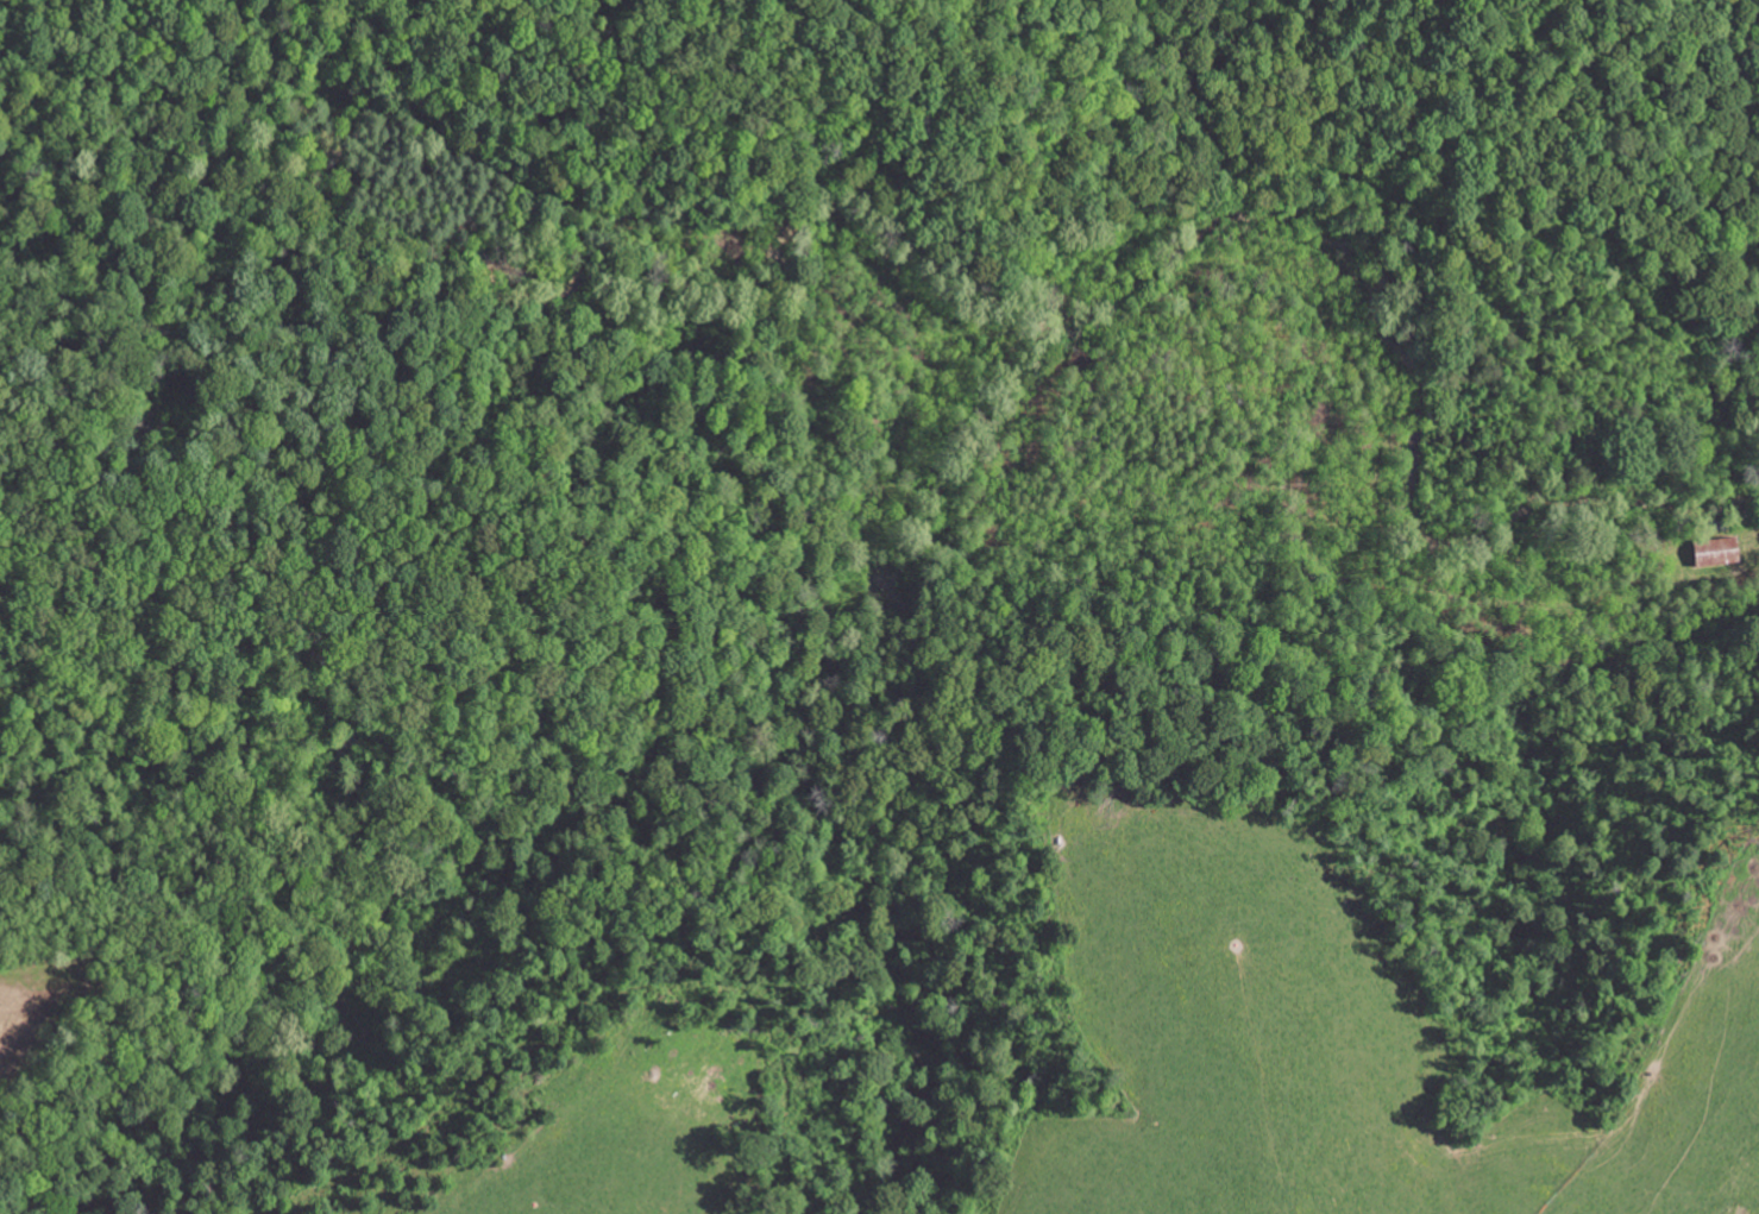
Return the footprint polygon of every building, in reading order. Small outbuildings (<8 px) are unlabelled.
[(1739,565),(1738,540),(1695,542),(1696,567),(1739,565)]
